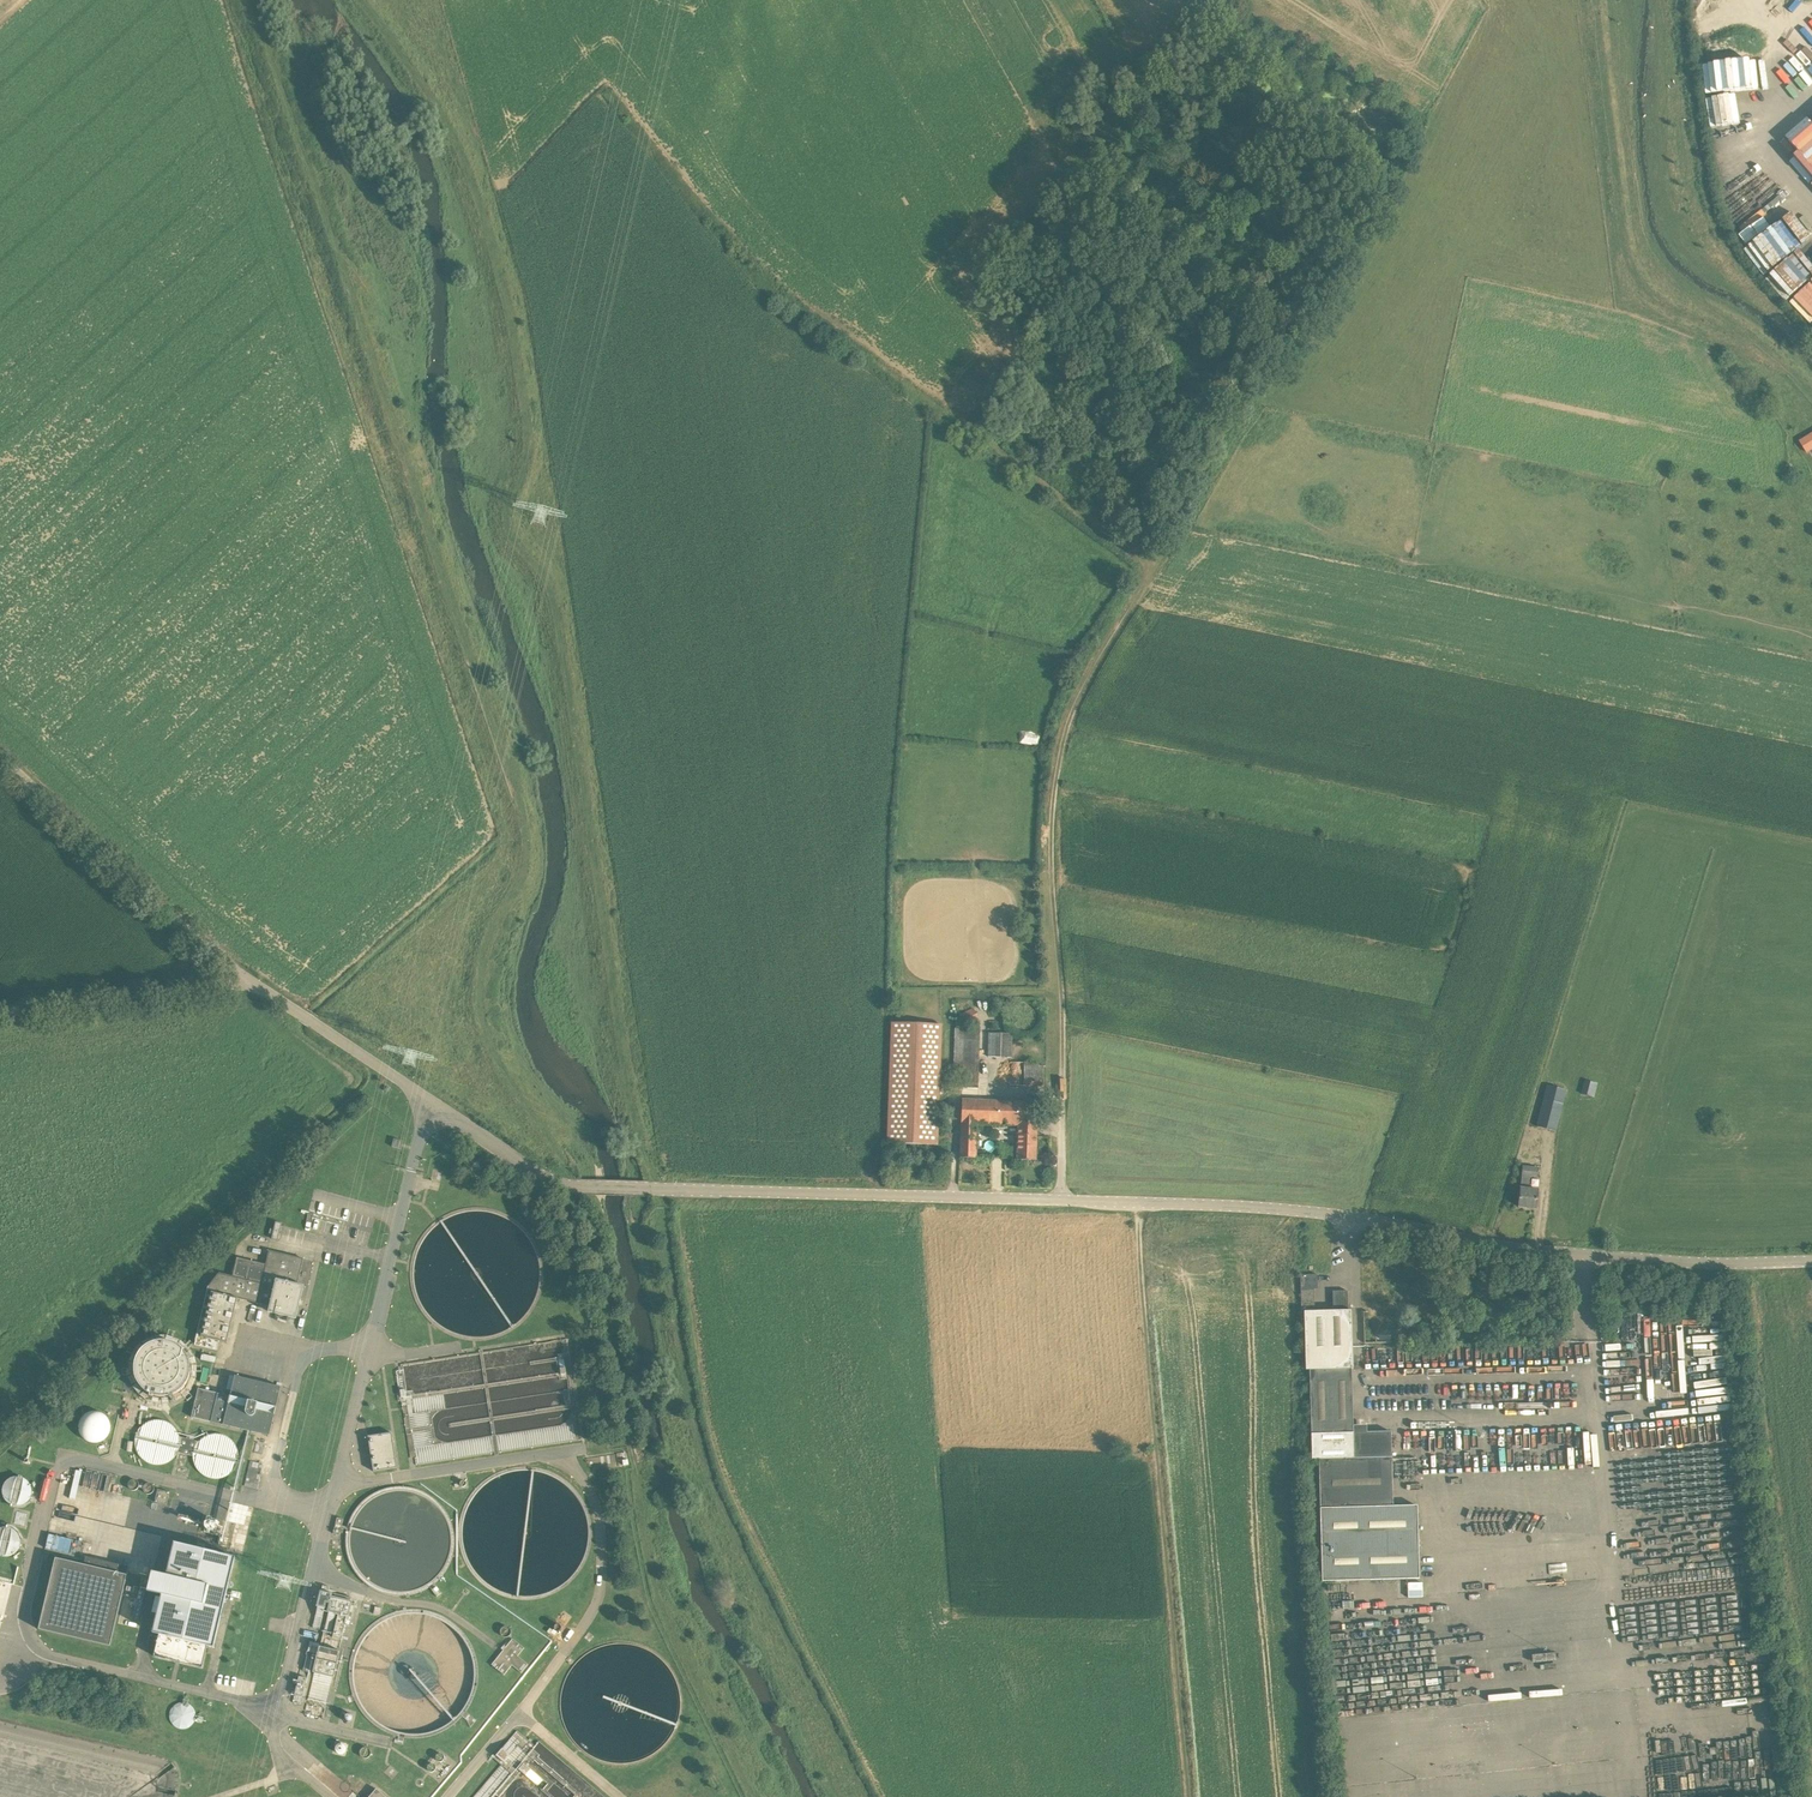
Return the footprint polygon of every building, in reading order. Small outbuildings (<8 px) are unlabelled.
[(1738,1),(1750,10),(1755,6),(1760,0),(1739,0),(1738,1)] [(1801,64),(1811,75),(1811,54),(1801,64)] [(1800,442),(1807,453),(1811,449),(1811,434),(1800,442)] [(966,1029),(979,1022),(973,1009),(959,1016),(966,1029)] [(891,1023),(887,1143),(938,1145),(943,1025),(891,1023)] [(978,1089),(980,1029),(955,1029),(953,1088),(978,1089)] [(988,1058),(1012,1059),(1012,1035),(988,1034),(988,1058)] [(1043,1088),(1043,1064),(1024,1063),(1024,1072),(1023,1087),(1043,1088)] [(1581,1095),(1594,1098),(1598,1084),(1585,1080),(1581,1095)] [(1536,1127),(1556,1132),(1567,1090),(1546,1085),(1536,1127)] [(962,1101),(959,1159),(977,1160),(978,1124),(1018,1126),(1017,1161),(1035,1162),(1036,1127),(1037,1103),(962,1101)] [(394,1139),(392,1147),(401,1149),(403,1142),(394,1139)] [(1013,1160),(1013,1159),(1014,1148),(1001,1147),(1001,1159),(1013,1160)] [(1538,1168),(1534,1168),(1522,1166),(1520,1188),(1518,1207),(1535,1209),(1537,1189),(1528,1189),(1529,1178),(1537,1179),(1538,1168)] [(272,1239),(278,1241),(282,1224),(276,1222),(272,1239)] [(299,1320),(307,1287),(297,1285),(303,1259),(284,1254),(269,1251),(268,1255),(266,1265),(237,1258),(233,1276),(219,1273),(209,1286),(194,1346),(217,1351),(219,1341),(227,1343),(238,1298),(272,1306),(270,1313),(299,1320)] [(1305,1371),(1309,1371),(1311,1460),(1318,1460),(1321,1582),(1419,1579),(1417,1506),(1392,1507),(1390,1430),(1366,1430),(1366,1423),(1352,1424),(1350,1369),(1352,1369),(1350,1308),(1347,1308),(1347,1293),(1333,1293),(1334,1309),(1312,1310),(1311,1288),(1317,1287),(1316,1275),(1299,1276),(1301,1321),(1303,1321),(1305,1371)] [(1358,1344),(1395,1344),(1395,1332),(1358,1332),(1358,1344)] [(191,1376),(192,1371),(193,1365),(193,1359),(191,1354),(188,1348),(184,1344),(179,1341),(173,1338),(168,1337),(162,1337),(156,1338),(150,1341),(145,1345),(142,1349),(139,1354),(137,1360),(137,1366),(137,1371),(139,1376),(141,1380),(144,1384),(148,1388),(153,1390),(157,1392),(162,1393),(167,1393),(172,1392),(177,1390),(182,1388),(185,1384),(189,1381),(191,1376)] [(230,1396),(218,1393),(198,1389),(192,1418),(269,1436),(274,1415),(275,1415),(277,1407),(276,1407),(281,1387),(235,1376),(230,1396)] [(98,1409),(78,1426),(96,1446),(115,1429),(98,1409)] [(140,1421),(140,1461),(176,1462),(176,1421),(140,1421)] [(199,1432),(194,1472),(233,1477),(239,1438),(199,1432)] [(397,1468),(392,1433),(368,1437),(373,1472),(397,1468)] [(6,1477),(5,1503),(31,1504),(32,1479),(6,1477)] [(167,1505),(170,1492),(158,1490),(155,1502),(167,1505)] [(22,1524),(25,1515),(17,1513),(14,1522),(22,1524)] [(22,1531),(0,1527),(0,1554),(18,1557),(22,1531)] [(235,1557),(174,1543),(166,1576),(152,1572),(148,1592),(162,1595),(153,1633),(159,1635),(154,1656),(202,1668),(207,1646),(214,1648),(235,1557)] [(97,1643),(110,1647),(122,1596),(127,1576),(126,1576),(84,1565),(56,1559),(39,1630),(97,1643)] [(349,1616),(352,1603),(352,1601),(331,1596),(328,1611),(349,1616)] [(510,1636),(493,1666),(506,1674),(511,1665),(523,1672),(529,1662),(520,1656),(526,1646),(510,1636)] [(340,1651),(320,1646),(319,1646),(313,1672),(334,1678),(340,1651)] [(1590,1704),(1586,1705),(1583,1693),(1577,1694),(1584,1725),(1594,1723),(1590,1704)] [(171,1726),(194,1727),(194,1705),(172,1704),(171,1726)] [(1360,1734),(1361,1764),(1369,1764),(1368,1733),(1360,1734)] [(497,1755),(504,1761),(520,1741),(512,1735),(497,1755)] [(369,1796),(386,1796),(376,1789),(369,1796)]
